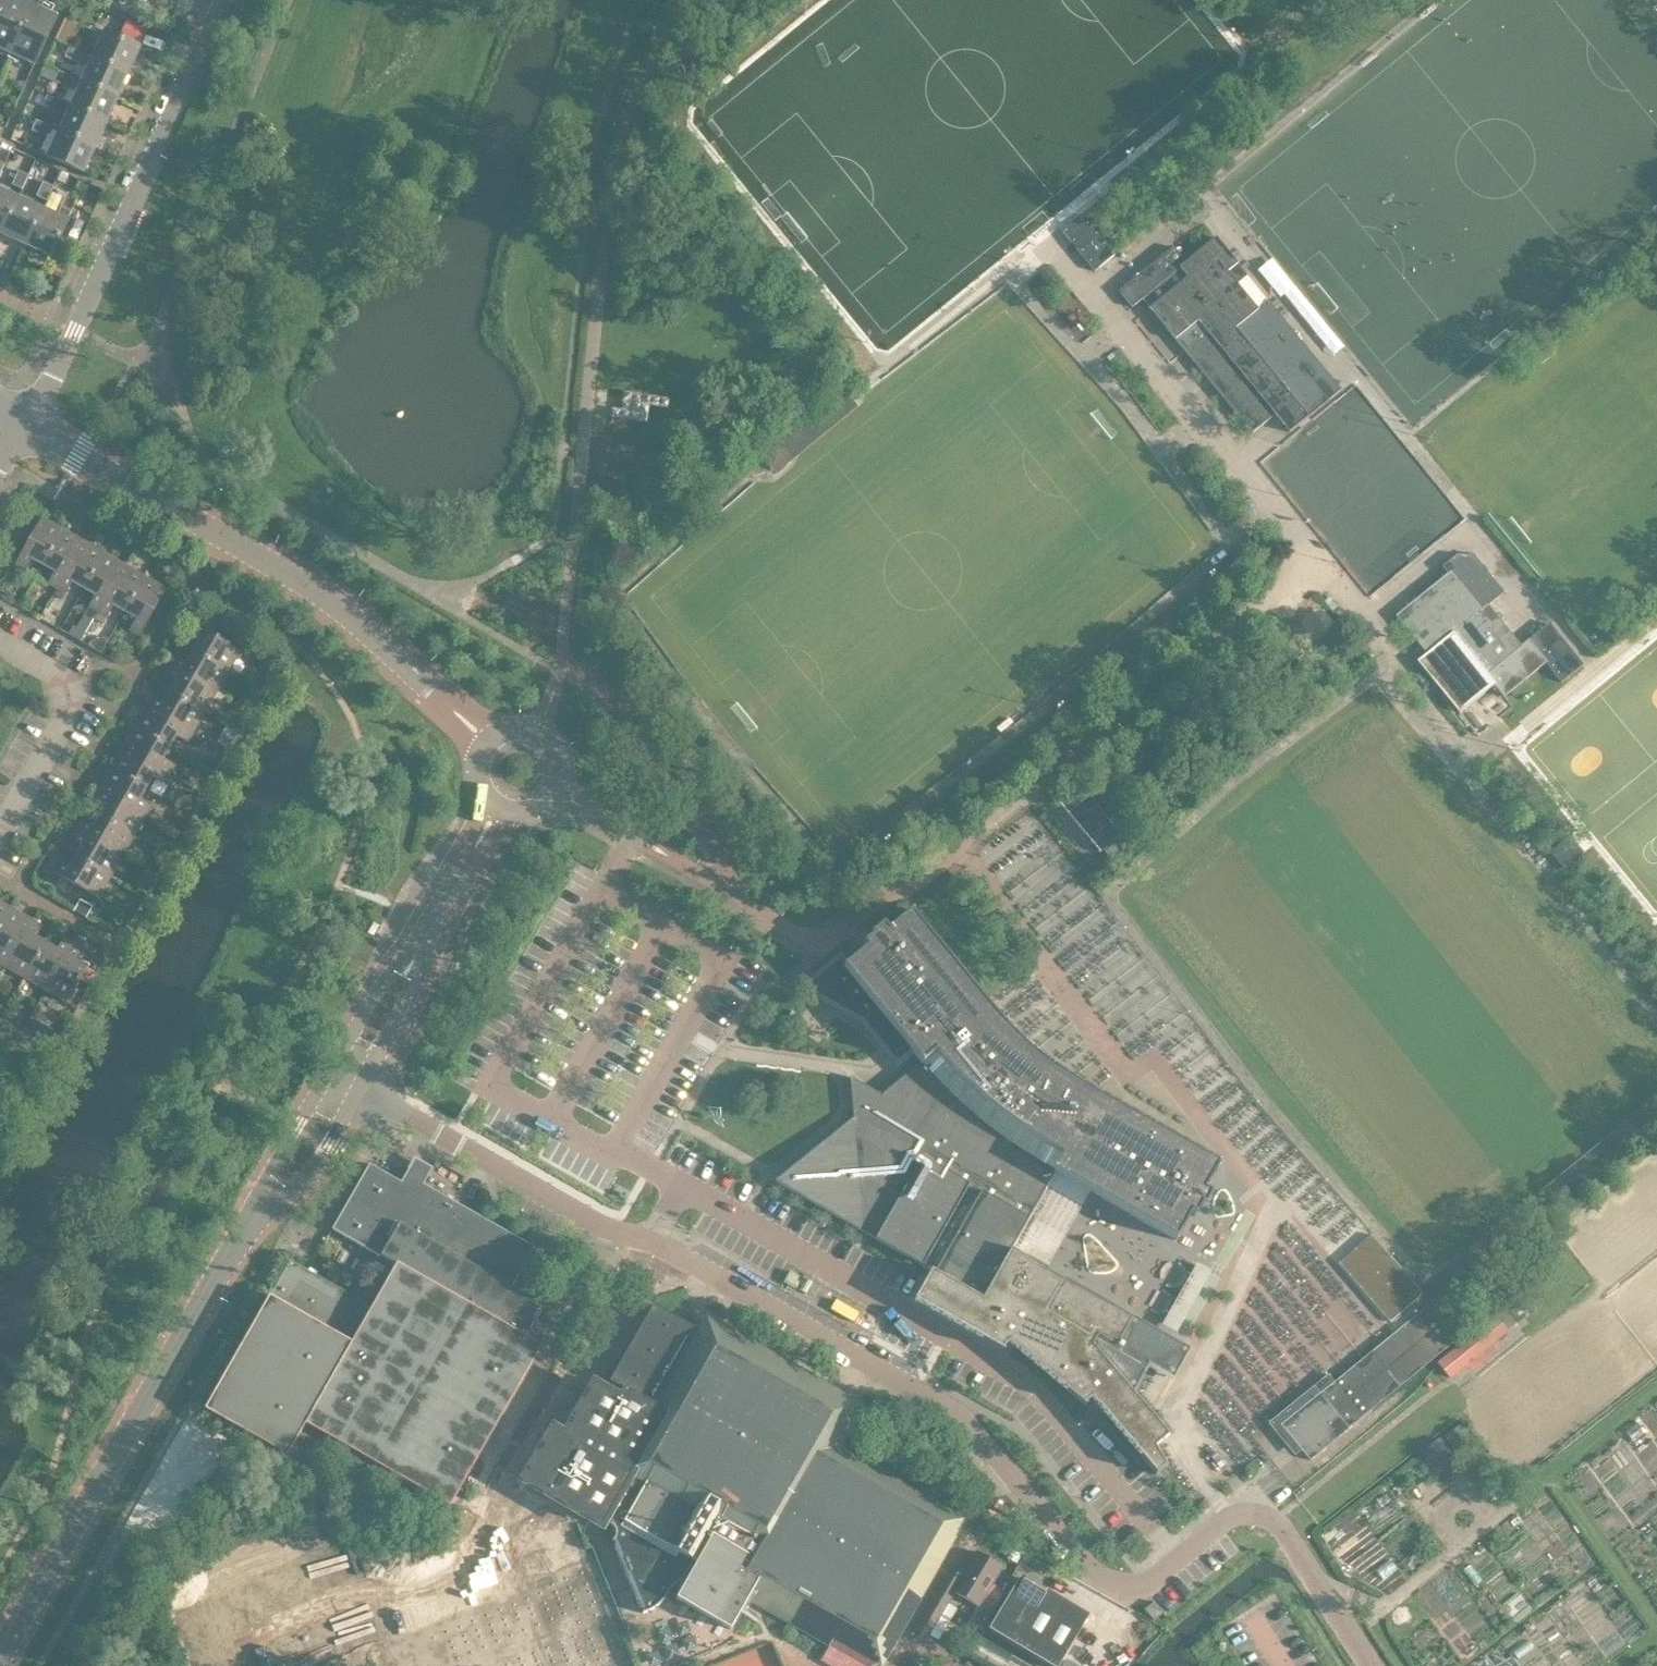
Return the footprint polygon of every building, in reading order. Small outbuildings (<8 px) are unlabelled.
[(9,0),(0,0),(0,49),(32,64),(52,20),(9,0)] [(68,45),(77,26),(64,20),(55,39),(68,45)] [(138,47),(80,22),(75,32),(89,38),(99,43),(93,58),(126,73),(138,47)] [(126,73),(93,58),(68,47),(63,57),(88,68),(82,82),(115,97),(126,73)] [(67,88),(71,78),(57,71),(52,82),(67,88)] [(115,97),(82,82),(71,107),(104,122),(115,97)] [(46,96),(41,106),(66,117),(60,132),(93,147),(104,122),(71,107),(46,96)] [(44,137),(49,127),(35,120),(30,130),(44,137)] [(60,132),(48,157),(82,172),(93,147),(60,132)] [(21,190),(27,175),(17,171),(10,185),(21,190)] [(67,175),(60,171),(55,181),(63,184),(67,175)] [(46,201),(52,187),(42,182),(35,196),(46,201)] [(0,191),(0,231),(15,198),(0,191)] [(55,216),(39,209),(24,243),(49,255),(75,197),(66,193),(55,216)] [(24,243),(39,209),(15,198),(0,231),(0,232),(24,243)] [(1065,227),(1061,231),(1093,271),(1098,267),(1113,255),(1081,215),(1065,227)] [(1172,247),(1117,291),(1131,307),(1143,297),(1151,306),(1148,308),(1184,352),(1250,433),(1276,412),(1285,424),(1283,426),(1288,432),(1329,398),(1339,390),(1246,276),(1214,237),(1184,262),(1172,247)] [(55,267),(52,274),(59,278),(63,270),(55,267)] [(15,565),(23,570),(30,559),(42,566),(62,531),(41,519),(15,565)] [(48,584),(56,589),(82,543),(62,531),(42,566),(54,573),(48,584)] [(103,554),(82,543),(56,589),(64,593),(71,582),(83,589),(103,554)] [(88,608),(97,612),(123,566),(103,554),(83,589),(95,596),(88,608)] [(1486,605),(1502,593),(1470,554),(1469,555),(1457,554),(1441,566),(1447,573),(1444,575),(1476,613),(1486,605)] [(112,605),(123,612),(143,577),(123,566),(97,612),(105,617),(112,605)] [(1444,575),(1394,616),(1426,655),(1429,652),(1437,661),(1433,664),(1432,681),(1458,713),(1492,685),(1502,697),(1503,697),(1540,667),(1545,662),(1527,640),(1519,646),(1497,619),(1486,605),(1476,613),(1444,575)] [(135,619),(129,631),(138,636),(164,589),(143,577),(123,612),(135,619)] [(53,594),(61,599),(64,593),(56,589),(53,594)] [(97,612),(88,608),(83,617),(91,621),(93,619),(97,612)] [(97,612),(93,619),(101,624),(105,617),(97,612)] [(1527,640),(1545,662),(1561,681),(1582,665),(1548,623),(1527,640)] [(198,640),(191,652),(226,672),(238,652),(192,625),(187,634),(198,640)] [(168,666),(215,693),(226,672),(191,652),(184,664),(173,658),(168,666)] [(168,693),(203,713),(215,693),(168,666),(163,674),(175,681),(168,693)] [(145,707),(191,734),(203,713),(168,693),(161,705),(150,699),(145,707)] [(133,728),(168,748),(175,736),(186,743),(191,734),(145,707),(133,728)] [(584,738),(591,720),(581,716),(574,734),(584,738)] [(133,728),(121,748),(168,775),(173,767),(161,760),(168,748),(133,728)] [(222,745),(228,749),(236,734),(230,731),(222,745)] [(110,769),(145,789),(152,777),(163,783),(168,775),(121,748),(110,769)] [(98,790),(144,816),(149,808),(138,801),(145,789),(110,769),(98,790)] [(1125,846),(1118,837),(1078,785),(1058,801),(1104,862),(1125,846)] [(97,817),(133,837),(144,816),(98,790),(93,798),(104,804),(97,817)] [(172,821),(184,827),(190,815),(179,809),(172,821)] [(121,857),(133,837),(97,817),(90,829),(79,822),(74,830),(121,857)] [(81,845),(74,857),(109,878),(121,857),(74,830),(69,839),(81,845)] [(1550,851),(1563,867),(1583,852),(1569,836),(1550,851)] [(97,898),(109,878),(74,857),(67,870),(55,863),(50,871),(97,898)] [(85,915),(91,906),(79,899),(74,908),(85,915)] [(0,904),(0,926),(10,909),(0,904)] [(3,968),(30,921),(10,909),(0,926),(0,951),(0,952),(0,966),(3,968)] [(1008,1344),(1083,1406),(1091,1400),(1154,1474),(1155,1474),(1155,1472),(1164,1467),(1165,1467),(1152,1446),(1164,1436),(1165,1437),(1166,1436),(1131,1395),(1147,1367),(1170,1381),(1187,1352),(1163,1338),(1009,1250),(1054,1172),(1175,1241),(1189,1214),(1194,1217),(1200,1207),(1203,1208),(1203,1207),(1203,1206),(1210,1194),(1203,1190),(1218,1163),(1217,1163),(1217,1164),(1082,1087),(1020,1042),(987,1007),(910,913),(911,913),(910,912),(886,932),(881,926),(871,934),(870,934),(869,935),(870,938),(861,945),(864,949),(861,952),(844,966),(838,960),(804,988),(863,1022),(884,1049),(898,1038),(919,1063),(879,1096),(848,1078),(851,1118),(774,1182),(773,1181),(772,1183),(861,1232),(870,1238),(924,1269),(930,1272),(929,1273),(913,1300),(980,1339),(1002,1351),(1008,1344)] [(39,926),(30,921),(3,968),(24,980),(45,943),(33,936),(39,926)] [(56,949),(45,943),(24,980),(44,991),(72,943),(63,938),(56,949)] [(81,948),(72,943),(44,991),(66,1004),(79,980),(89,986),(95,974),(86,968),(87,967),(74,960),(81,948)] [(22,1028),(23,1028),(40,1038),(45,1040),(51,1030),(28,1017),(22,1028)] [(322,1434),(448,1506),(539,1347),(523,1338),(532,1322),(534,1323),(539,1314),(537,1313),(541,1306),(510,1288),(533,1248),(404,1174),(399,1182),(367,1164),(330,1229),(379,1257),(379,1256),(395,1265),(371,1307),(289,1260),(204,1410),(303,1466),(322,1434)] [(1421,1293),(1370,1234),(1337,1263),(1389,1322),(1421,1293)] [(1163,1322),(1176,1330),(1210,1273),(1197,1266),(1163,1322)] [(690,1328),(650,1305),(611,1375),(607,1381),(621,1389),(615,1399),(593,1386),(562,1441),(554,1437),(549,1433),(538,1452),(513,1495),(517,1497),(569,1527),(580,1533),(591,1540),(599,1526),(604,1518),(608,1521),(610,1524),(611,1525),(612,1527),(614,1530),(614,1534),(614,1537),(614,1540),(643,1613),(659,1604),(662,1600),(665,1594),(668,1589),(670,1586),(687,1575),(674,1599),(728,1629),(751,1588),(757,1591),(764,1595),(820,1627),(830,1632),(879,1660),(948,1536),(957,1522),(956,1522),(830,1451),(854,1409),(705,1325),(695,1344),(684,1337),(690,1328)] [(1326,1375),(1267,1423),(1273,1431),(1293,1456),(1300,1450),(1308,1460),(1347,1429),(1347,1428),(1452,1342),(1424,1307),(1333,1382),(1326,1375)] [(1436,1363),(1448,1378),(1505,1332),(1493,1317),(1436,1363)] [(1449,1433),(1460,1448),(1472,1439),(1461,1424),(1449,1433)] [(1438,1440),(1421,1453),(1436,1473),(1453,1461),(1438,1440)] [(209,1606),(179,1619),(192,1650),(209,1643),(208,1640),(340,1585),(341,1588),(358,1581),(345,1549),(315,1562),(316,1565),(210,1609),(209,1606)] [(975,1553),(960,1577),(949,1570),(938,1588),(939,1589),(934,1597),(911,1634),(921,1640),(944,1603),(950,1595),(952,1592),(977,1607),(1000,1568),(975,1553)] [(388,1652),(393,1665),(435,1665),(575,1608),(576,1610),(593,1603),(580,1572),(550,1584),(551,1587),(419,1643),(417,1639),(388,1652)] [(1020,1578),(988,1631),(1047,1665),(1055,1665),(1085,1617),(1020,1578)] [(210,1665),(289,1665),(348,1641),(350,1645),(380,1632),(367,1601),(350,1608),(351,1610),(219,1665),(218,1663),(210,1665)] [(1143,1609),(1152,1620),(1162,1613),(1153,1602),(1143,1609)] [(584,1664),(584,1665),(587,1665),(615,1655),(602,1623),(585,1630),(586,1633),(506,1665),(579,1665),(584,1664)]
